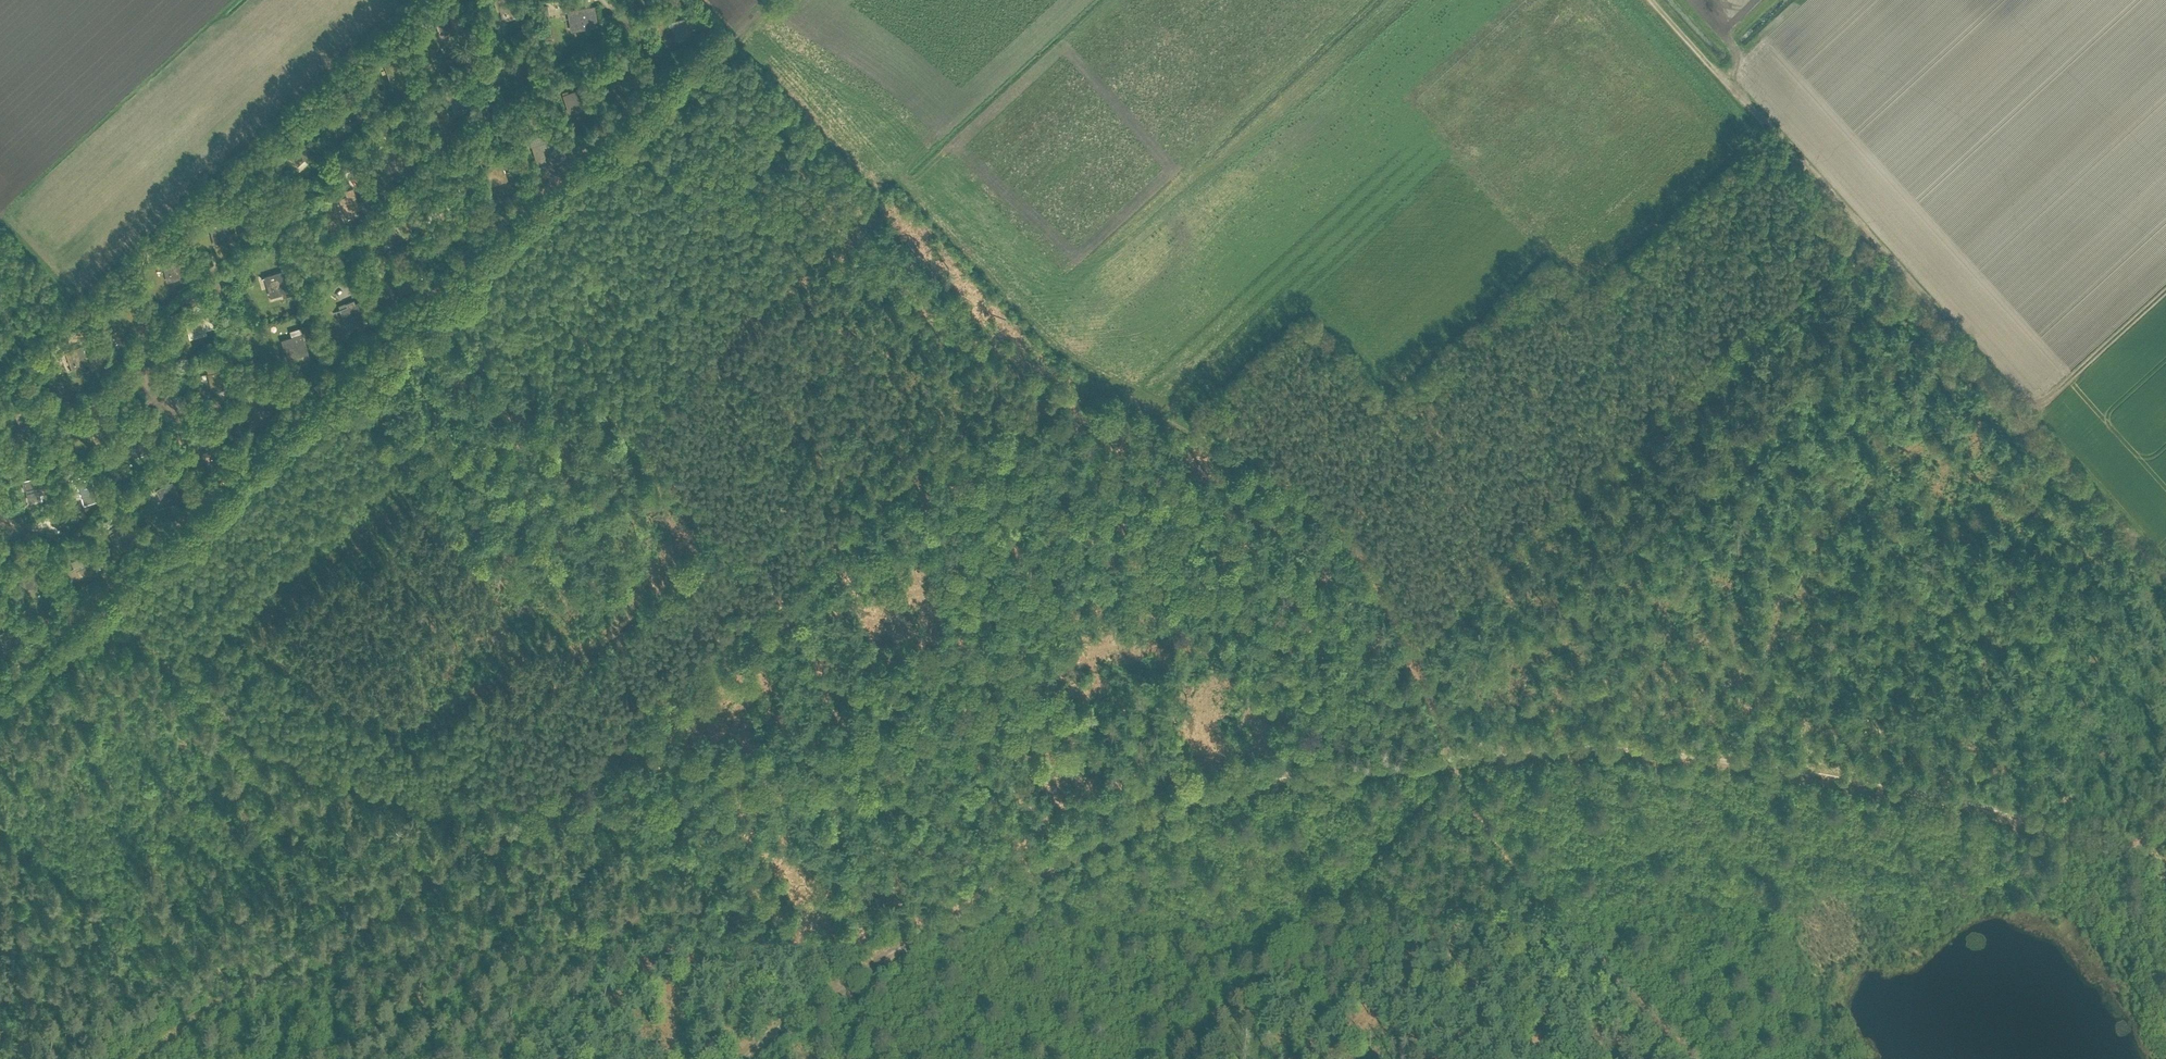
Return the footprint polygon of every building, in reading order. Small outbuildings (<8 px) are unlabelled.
[(502,19),(520,13),(516,0),(496,0),(502,19)] [(595,5),(567,10),(570,31),(598,26),(595,5)] [(453,10),(433,16),(441,37),(460,31),(453,10)] [(689,16),(671,21),(676,41),(695,36),(689,16)] [(528,56),(511,62),(517,82),(535,76),(528,56)] [(636,65),(619,70),(624,88),(641,83),(636,65)] [(462,83),(444,90),(447,98),(448,98),(455,114),(471,108),(462,83)] [(579,88),(562,94),(568,112),(585,107),(579,88)] [(553,141),(536,146),(542,165),(559,160),(553,141)] [(396,148),(379,154),(386,172),(403,166),(396,148)] [(508,179),(500,160),(484,166),(491,185),(508,179)] [(360,206),(352,186),(343,190),(345,195),(338,197),(344,212),(360,206)] [(227,219),(208,224),(214,246),(233,240),(227,219)] [(167,281),(185,276),(179,255),(176,256),(175,253),(170,255),(169,251),(160,254),(167,281)] [(411,269),(394,274),(400,292),(417,288),(411,269)] [(264,275),(270,297),(282,293),(283,296),(293,293),(290,281),(286,282),(282,270),(264,275)] [(354,303),(353,300),(345,303),(346,305),(339,309),(346,326),(357,322),(359,327),(367,323),(358,301),(354,303)] [(211,315),(185,321),(190,338),(206,333),(205,329),(214,327),(211,315)] [(302,333),(282,339),(287,359),(308,353),(302,333)] [(82,345),(64,351),(72,370),(89,363),(82,345)] [(229,368),(208,373),(211,390),(233,385),(229,368)] [(279,395),(262,399),(265,414),(283,410),(279,395)] [(94,419),(81,426),(88,439),(100,433),(94,419)] [(201,452),(205,461),(211,459),(215,469),(226,464),(218,445),(219,445),(214,432),(205,436),(211,448),(201,452)] [(89,472),(71,479),(75,489),(79,487),(85,504),(99,499),(89,472)] [(42,498),(37,476),(24,479),(29,501),(42,498)] [(172,481),(156,489),(164,506),(175,501),(176,503),(181,500),(172,481)] [(127,523),(110,533),(121,550),(137,540),(127,523)] [(92,559),(68,570),(75,586),(89,580),(89,581),(99,577),(92,559)] [(19,580),(28,589),(34,589),(37,586),(37,569),(19,569),(19,580)] [(0,632),(0,640),(4,649),(20,642),(12,626),(0,632)]
